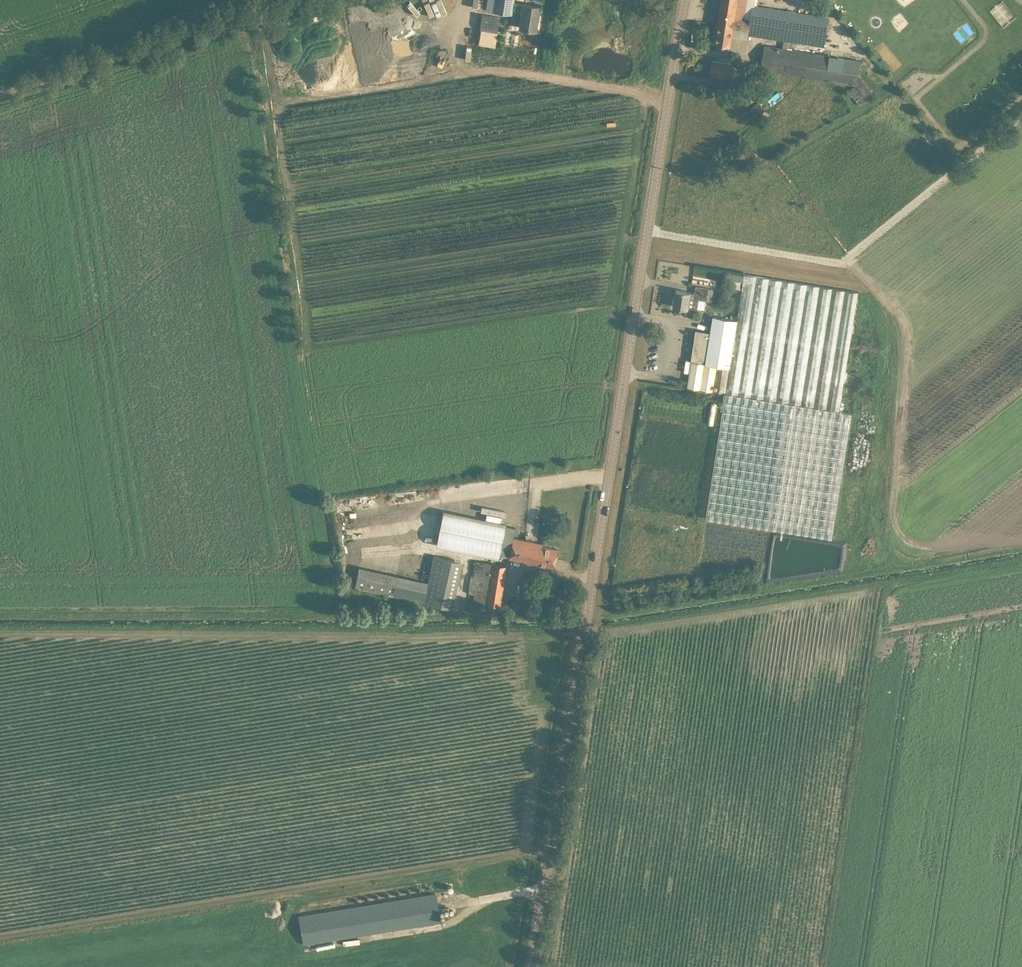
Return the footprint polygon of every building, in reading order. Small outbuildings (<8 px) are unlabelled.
[(426,15),(446,8),(443,0),(421,0),(426,15)] [(516,10),(517,3),(513,3),(514,0),(490,0),(488,10),(510,13),(511,9),(516,10)] [(746,19),(743,19),(746,0),(722,0),(715,43),(730,45),(732,30),(744,31),(746,19)] [(517,3),(516,10),(521,11),(518,27),(536,29),(539,6),(522,3),(522,4),(517,3)] [(750,20),(746,19),(744,31),(748,32),(748,35),(784,40),(783,47),(765,44),(760,70),(855,85),(848,91),(860,105),(875,94),(859,73),(860,59),(787,48),(789,41),(814,45),(817,22),(818,15),(752,5),(750,20)] [(476,43),(493,46),(498,15),(480,12),(476,43)] [(732,78),(734,64),(713,61),(710,74),(732,78)] [(758,102),(749,110),(760,122),(769,114),(758,102)] [(752,148),(742,156),(750,166),(760,158),(752,148)] [(728,272),(727,278),(743,280),(744,274),(728,272)] [(713,315),(711,333),(709,332),(701,330),(700,334),(695,333),(691,360),(687,386),(725,392),(706,518),(832,538),(852,412),(840,410),(858,291),(818,285),(744,273),(744,274),(743,280),(737,319),(713,315)] [(707,300),(709,288),(696,286),(695,292),(691,292),(691,291),(676,289),(674,306),(688,308),(689,307),(698,308),(699,299),(707,300)] [(644,395),(642,413),(707,422),(710,404),(644,395)] [(542,543),(537,542),(513,537),(515,526),(505,524),(505,527),(443,514),(437,543),(499,555),(499,553),(509,555),(509,557),(554,566),(557,548),(542,545),(542,543)] [(395,595),(452,608),(462,561),(433,555),(430,566),(403,560),(395,595)] [(506,566),(479,561),(471,609),(498,614),(506,566)] [(299,915),(303,944),(441,921),(436,893),(299,915)]
